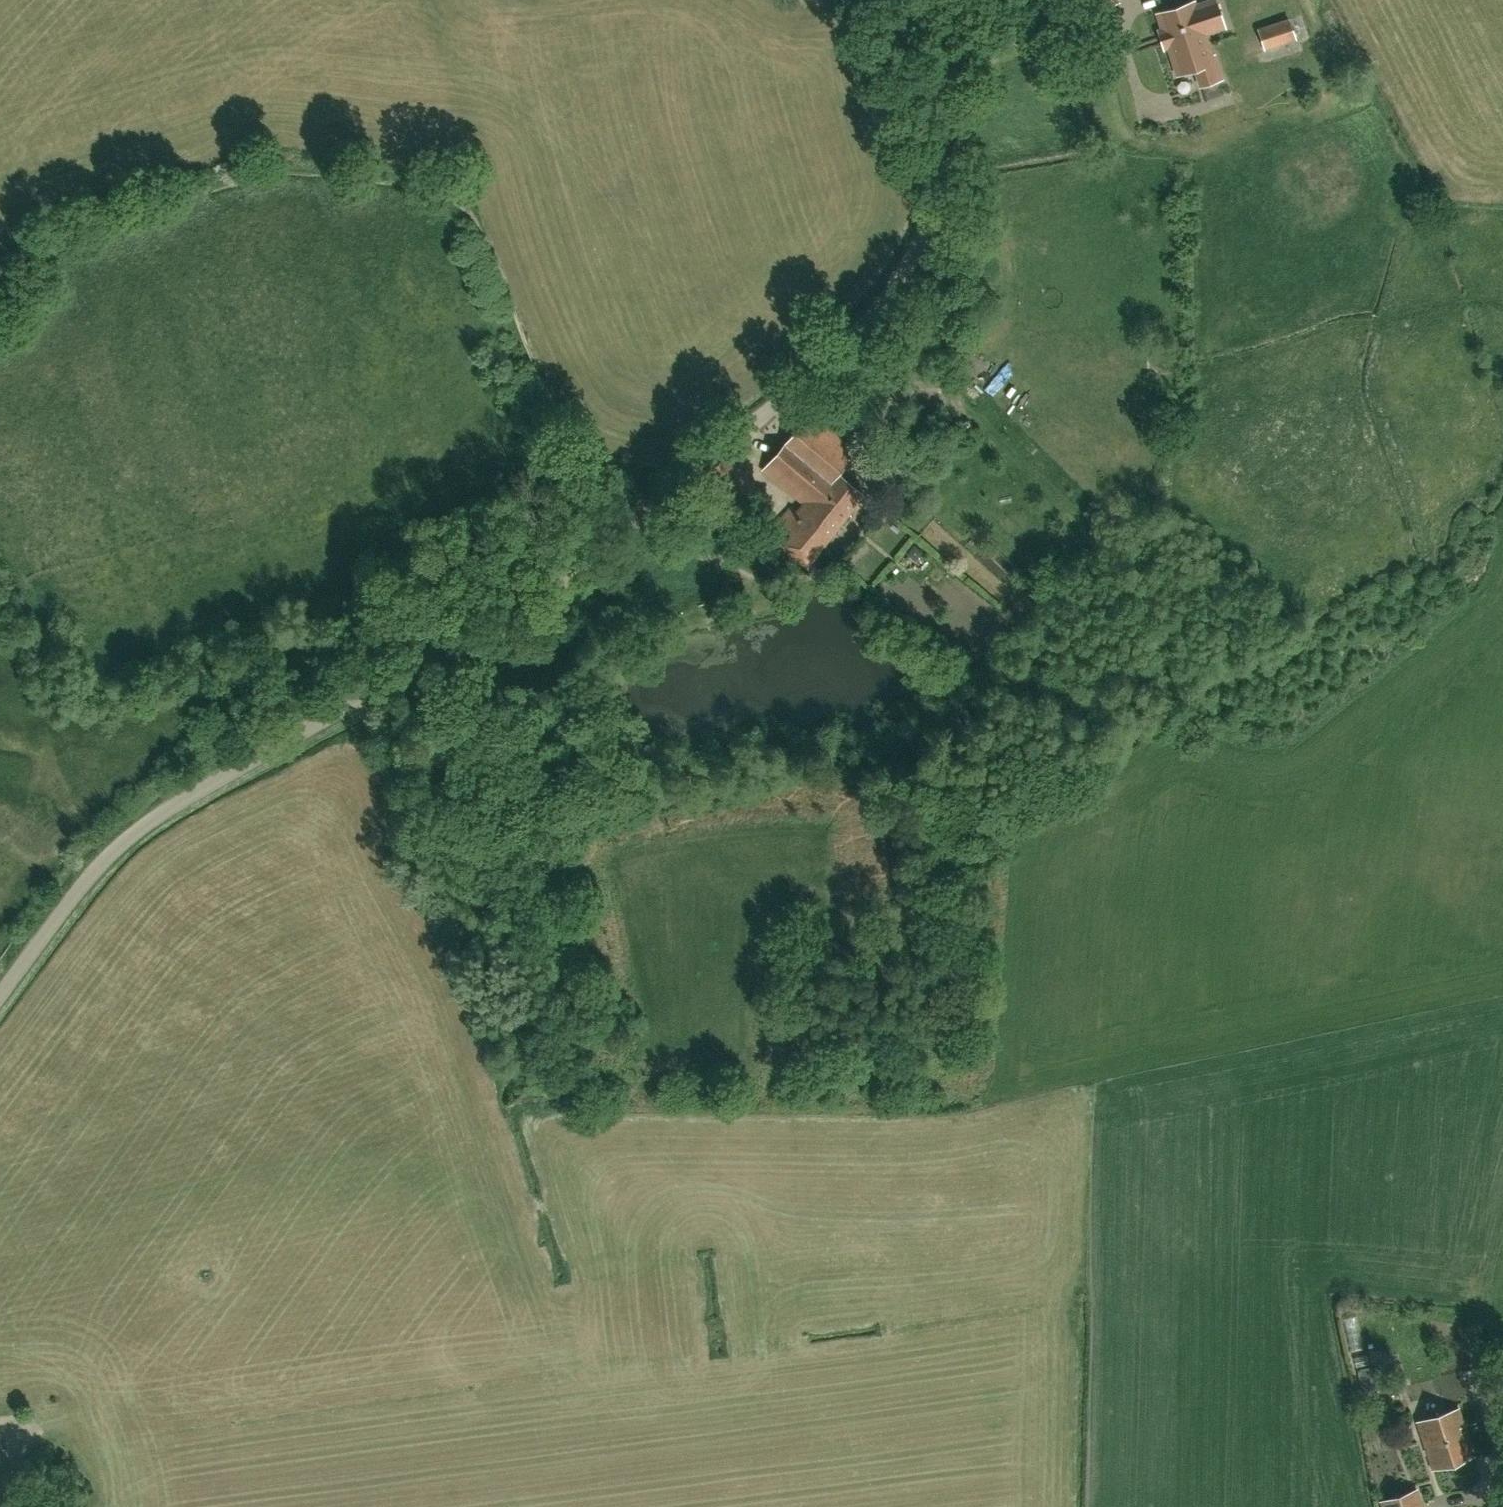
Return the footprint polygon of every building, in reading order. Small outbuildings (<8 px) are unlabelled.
[(1116,2),(1116,0),(1096,0),(1098,8),(1116,2)] [(1158,22),(1164,38),(1173,67),(1190,61),(1196,78),(1217,71),(1209,47),(1206,48),(1198,25),(1207,22),(1200,1),(1192,4),(1190,0),(1168,0),(1153,5),(1158,22)] [(1265,47),(1295,37),(1288,18),(1258,28),(1265,47)] [(1080,67),(1102,61),(1100,54),(1078,60),(1080,67)] [(959,365),(967,371),(982,346),(974,341),(959,365)] [(809,567),(867,495),(840,472),(859,452),(813,412),(765,469),(806,503),(800,510),(794,505),(771,532),(809,567)] [(754,517),(770,501),(727,455),(710,471),(754,517)] [(912,537),(905,559),(925,565),(932,543),(912,537)] [(1354,1340),(1367,1339),(1364,1318),(1351,1320),(1354,1340)] [(1391,1376),(1386,1356),(1363,1362),(1365,1368),(1373,1366),(1376,1380),(1391,1376)] [(1433,1468),(1473,1455),(1458,1407),(1418,1420),(1433,1468)] [(1384,1506),(1422,1506),(1416,1488),(1382,1500),(1384,1506)]
